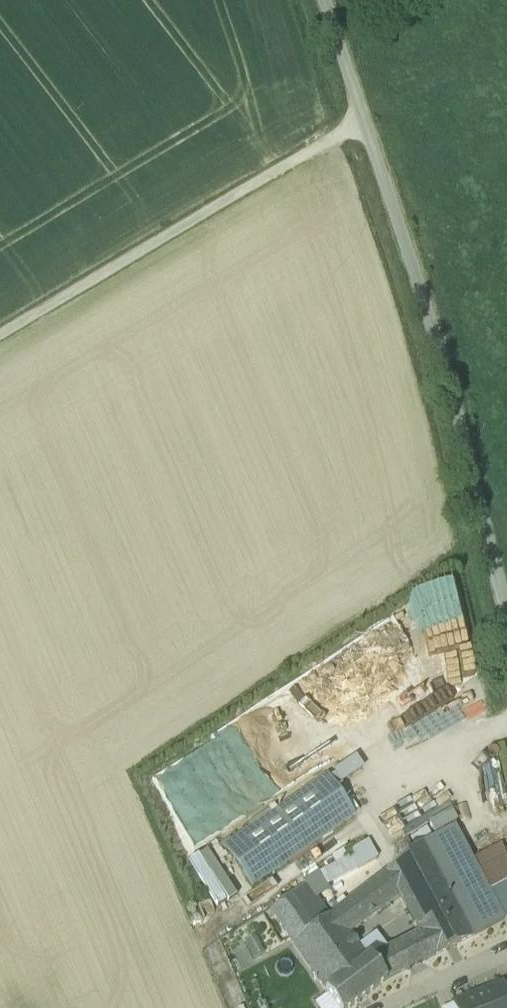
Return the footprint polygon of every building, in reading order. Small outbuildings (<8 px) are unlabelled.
[(385,623),(349,641),(360,662),(396,644),(385,623)] [(296,729),(266,749),(289,782),(318,761),(296,729)] [(241,777),(189,814),(211,845),(263,808),(241,777)] [(327,778),(226,848),(253,886),(354,817),(327,778)] [(504,921),(454,827),(425,842),(475,936),(504,921)] [(475,936),(425,842),(387,871),(400,896),(421,935),(433,958),(475,936)] [(400,896),(387,871),(375,880),(388,905),(400,896)] [(388,905),(375,880),(354,895),(370,918),(388,905)] [(354,895),(328,915),(305,885),(270,911),(311,971),(333,954),(336,958),(356,943),(350,933),(370,918),(354,895)] [(421,935),(393,949),(408,971),(433,958),(421,935)] [(336,958),(333,954),(311,971),(337,1007),(353,1007),(387,982),(374,963),(369,957),(367,958),(356,943),(336,958)] [(393,949),(374,958),(377,961),(374,963),(387,982),(408,971),(393,949)] [(455,1005),(456,1007),(506,1007),(506,995),(503,986),(455,1005)]
